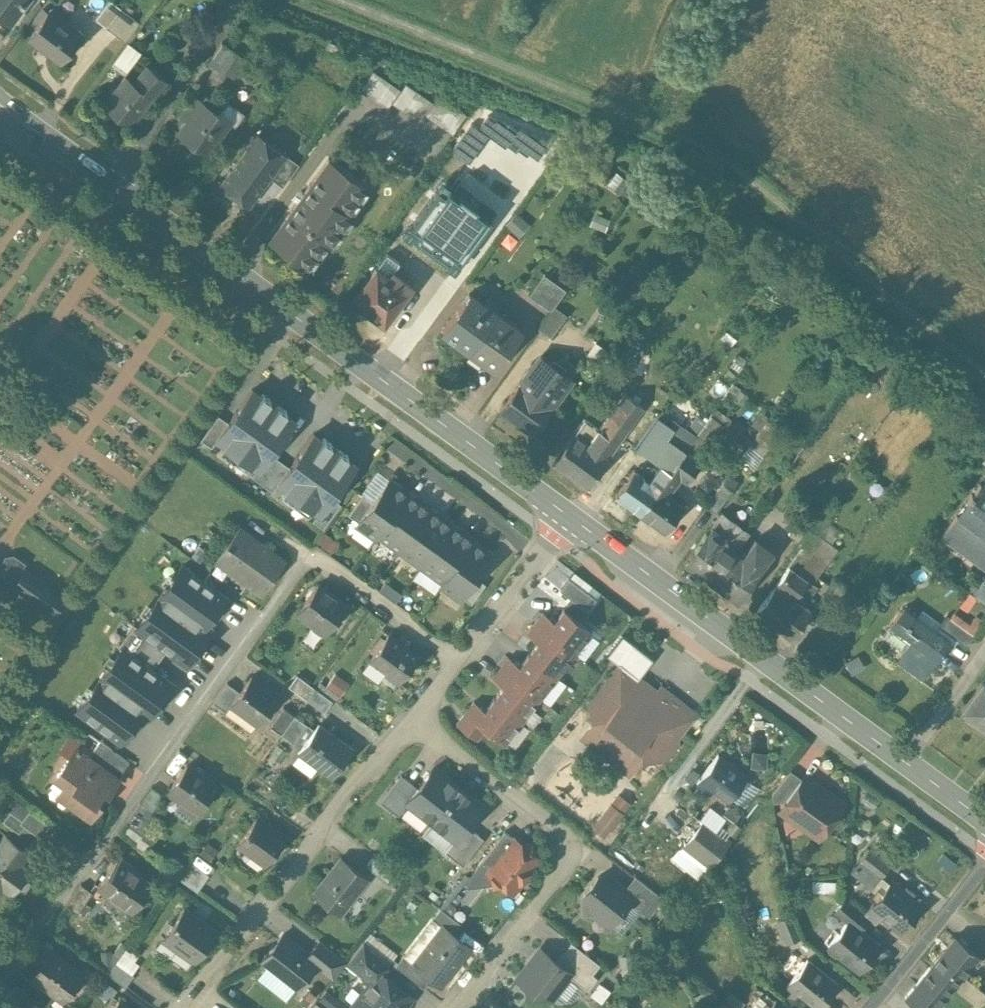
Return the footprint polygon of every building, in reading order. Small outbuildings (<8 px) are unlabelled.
[(10,23),(27,0),(0,0),(0,16),(10,23)] [(111,1),(96,19),(108,28),(122,9),(111,1)] [(122,9),(108,28),(126,42),(140,23),(122,9)] [(67,25),(49,12),(30,36),(64,61),(84,33),(69,22),(67,25)] [(230,32),(208,63),(223,72),(236,53),(244,42),(230,32)] [(126,44),(110,66),(124,76),(140,54),(126,44)] [(270,63),(236,53),(226,68),(254,87),(270,63)] [(137,85),(126,77),(105,104),(131,124),(152,97),(151,96),(165,76),(151,65),(137,85)] [(374,72),(360,91),(369,98),(383,78),(374,72)] [(383,78),(369,98),(378,104),(392,85),(383,78)] [(401,91),(392,85),(378,104),(388,111),(393,104),(401,91)] [(415,91),(406,85),(401,91),(393,104),(402,110),(415,91)] [(415,91),(402,110),(411,117),(425,97),(415,91)] [(201,100),(193,95),(179,115),(187,120),(178,132),(208,152),(230,120),(218,112),(222,106),(205,95),(201,100)] [(425,97),(411,117),(420,123),(426,116),(434,104),(425,97)] [(434,104),(426,116),(435,122),(448,103),(439,97),(434,104)] [(242,113),(225,101),(222,106),(218,112),(230,120),(235,123),(242,113)] [(448,103),(435,122),(444,129),(458,109),(448,103)] [(458,109),(444,129),(453,135),(467,116),(458,109)] [(258,133),(220,185),(249,206),(270,177),(287,154),(258,133)] [(287,154),(270,177),(283,186),(299,164),(287,154)] [(330,157),(270,238),(306,265),(325,239),(329,242),(351,212),(347,209),(366,184),(330,157)] [(617,170),(602,192),(615,202),(631,180),(617,170)] [(458,257),(410,223),(391,249),(438,284),(458,257)] [(400,262),(387,253),(377,268),(376,269),(389,278),(393,272),(400,262)] [(458,257),(438,284),(450,292),(469,266),(458,257)] [(376,268),(352,300),(384,323),(412,285),(393,272),(389,278),(376,269),(377,268),(376,268)] [(566,290),(545,274),(529,295),(551,311),(555,306),(566,290)] [(644,286),(631,277),(622,290),(635,299),(644,286)] [(470,293),(443,330),(470,350),(498,311),(501,306),(489,297),(484,304),(470,293)] [(551,311),(538,329),(551,338),(568,315),(555,306),(551,311)] [(498,311),(470,350),(494,368),(523,329),(498,311)] [(844,335),(834,328),(827,338),(836,345),(844,335)] [(596,344),(588,355),(603,366),(611,354),(596,344)] [(555,366),(542,356),(521,383),(551,405),(572,378),(571,377),(578,368),(562,357),(555,366)] [(614,370),(608,380),(618,386),(624,377),(614,370)] [(521,383),(520,382),(500,409),(533,433),(552,406),(521,383)] [(287,411),(263,393),(261,395),(254,390),(254,391),(254,390),(252,389),(252,391),(252,390),(217,437),(228,445),(259,468),(294,419),(286,413),(287,411)] [(646,405),(626,391),(600,427),(593,436),(612,450),(646,405)] [(737,415),(733,422),(716,410),(711,416),(723,425),(718,432),(744,452),(769,418),(759,411),(749,424),(737,415)] [(658,415),(636,446),(661,464),(671,471),(687,450),(697,436),(663,412),(660,416),(658,415)] [(697,436),(687,450),(698,459),(718,432),(723,425),(711,416),(697,436)] [(586,417),(553,461),(586,486),(612,450),(593,436),(600,427),(586,417)] [(763,426),(749,446),(763,457),(778,437),(763,426)] [(349,455),(324,438),(322,440),(314,433),(284,475),(284,479),(283,479),(283,475),(282,477),(282,480),(282,478),(279,482),(281,484),(281,480),(282,484),(283,485),(283,480),(283,485),(284,486),(320,513),(340,485),(340,479),(340,485),(341,483),(341,479),(342,479),(342,483),(356,464),(347,458),(349,455)] [(698,459),(687,450),(671,471),(680,478),(686,482),(701,461),(698,459)] [(650,481),(634,469),(616,496),(640,514),(671,471),(661,464),(650,481)] [(671,471),(640,514),(665,531),(683,505),(669,494),(680,478),(671,471)] [(737,482),(728,476),(720,486),(721,487),(729,493),(737,482)] [(358,521),(356,524),(376,538),(378,535),(378,534),(408,492),(389,478),(372,502),(358,521)] [(980,483),(972,494),(970,493),(967,497),(969,498),(941,535),(984,568),(984,487),(980,483)] [(830,493),(820,486),(815,492),(825,499),(830,493)] [(721,487),(707,505),(717,512),(730,494),(729,493),(721,487)] [(408,492),(378,534),(378,535),(400,550),(430,508),(408,492)] [(363,495),(348,514),(358,521),(372,502),(363,495)] [(430,508),(400,550),(422,566),(452,524),(430,508)] [(748,531),(722,512),(712,527),(725,536),(721,542),(733,551),(748,531)] [(840,532),(819,517),(799,546),(802,548),(802,547),(807,550),(819,535),(831,544),(840,532)] [(519,528),(512,522),(510,525),(517,531),(519,528)] [(474,540),(452,524),(422,566),(443,582),(474,540)] [(284,560),(253,538),(254,536),(239,525),(216,558),(247,581),(246,582),(261,593),(286,559),(285,558),(284,560)] [(712,580),(733,551),(721,542),(725,536),(712,527),(707,532),(706,532),(685,561),(712,580)] [(733,551),(712,580),(738,600),(760,571),(759,570),(772,551),(755,539),(742,557),(733,551)] [(474,540),(443,582),(441,585),(460,599),(462,596),(476,577),(493,554),(474,540)] [(802,548),(789,567),(797,572),(812,553),(807,550),(802,547),(802,548)] [(5,555),(0,563),(0,583),(4,586),(8,589),(13,582),(15,583),(23,570),(21,569),(26,562),(13,553),(5,555)] [(188,569),(174,559),(134,615),(141,620),(120,649),(141,664),(161,635),(175,645),(216,589),(188,569)] [(789,567),(757,611),(756,610),(756,611),(792,638),(793,637),(792,636),(810,611),(811,611),(812,610),(810,609),(805,606),(818,586),(812,582),(812,583),(797,572),(789,567)] [(52,588),(25,569),(23,570),(15,583),(13,585),(41,605),(42,603),(55,613),(65,599),(51,590),(52,588)] [(476,577),(462,596),(472,603),(486,584),(476,577)] [(596,599),(569,578),(560,590),(587,611),(596,599)] [(982,580),(973,593),(984,602),(984,583),(982,580)] [(346,604),(318,584),(297,613),(325,633),(346,604)] [(834,584),(821,601),(831,608),(844,590),(834,584)] [(950,640),(905,607),(891,626),(910,640),(896,660),(921,679),(950,640)] [(592,630),(564,608),(554,621),(543,612),(535,622),(542,628),(574,653),(592,630)] [(974,633),(948,615),(940,626),(966,645),(974,633)] [(535,622),(527,633),(534,638),(542,628),(535,622)] [(574,653),(542,628),(534,638),(538,641),(529,653),(557,675),(574,653)] [(417,655),(388,634),(371,658),(400,679),(417,655)] [(601,713),(583,736),(629,773),(647,750),(659,759),(695,712),(662,686),(655,695),(648,689),(650,687),(638,678),(650,662),(621,639),(609,655),(620,664),(589,705),(601,713)] [(112,644),(69,703),(111,733),(154,674),(141,664),(120,649),(112,644)] [(529,653),(519,665),(508,657),(500,667),(507,672),(540,698),(557,675),(529,653)] [(507,672),(500,667),(492,677),(499,682),(507,672)] [(346,680),(334,671),(325,685),(336,694),(346,680)] [(540,698),(507,672),(499,682),(503,686),(494,698),(522,720),(540,698)] [(315,687),(297,674),(288,685),(306,698),(315,687)] [(278,695),(251,676),(239,691),(231,703),(232,704),(233,703),(243,710),(242,712),(258,723),(278,695)] [(983,680),(961,710),(984,728),(984,681),(983,680)] [(325,685),(319,681),(315,687),(332,699),(336,694),(325,685)] [(227,682),(212,702),(225,711),(231,703),(239,691),(227,682)] [(332,699),(315,687),(306,698),(324,711),(332,699)] [(522,720),(494,698),(485,709),(474,701),(465,712),(486,728),(505,743),(522,720)] [(486,728),(465,712),(457,723),(477,739),(486,728)] [(295,714),(281,733),(293,742),(307,723),(295,714)] [(307,723),(293,742),(302,748),(315,729),(307,723)] [(350,747),(318,725),(315,729),(302,748),(300,750),(331,773),(350,747)] [(129,762),(100,740),(88,758),(117,779),(129,762)] [(78,748),(77,750),(76,749),(57,775),(67,782),(59,793),(90,815),(117,779),(88,758),(79,751),(80,750),(78,748)] [(745,775),(718,755),(698,783),(710,791),(713,787),(729,798),(745,775)] [(215,786),(187,765),(169,788),(181,797),(180,799),(181,799),(181,798),(197,810),(198,810),(215,786)] [(459,785),(434,766),(418,787),(407,802),(408,802),(431,821),(459,785)] [(790,769),(772,793),(773,802),(786,800),(802,778),(790,769)] [(402,774),(381,801),(398,815),(408,802),(407,802),(418,787),(402,774)] [(839,800),(804,775),(802,778),(786,800),(788,807),(806,821),(803,826),(819,837),(831,820),(826,817),(839,800)] [(483,804),(459,785),(431,821),(455,839),(456,839),(467,825),(483,804)] [(197,810),(181,798),(181,799),(180,799),(176,805),(177,807),(175,810),(189,821),(197,810)] [(156,813),(140,802),(126,821),(129,823),(142,833),(156,813)] [(611,804),(594,827),(604,835),(622,812),(611,804)] [(702,817),(714,825),(723,812),(711,804),(702,817)] [(50,824),(29,809),(22,819),(21,822),(25,825),(41,836),(50,824)] [(22,819),(10,810),(3,820),(19,832),(25,825),(21,822),(22,819)] [(285,836),(257,816),(238,842),(266,863),(285,836)] [(729,840),(702,820),(684,843),(710,864),(729,840)] [(142,833),(129,823),(122,832),(135,842),(142,833)] [(467,825),(456,839),(455,839),(445,851),(463,865),(484,838),(467,825)] [(505,831),(483,859),(492,866),(514,838),(505,831)] [(3,888),(11,894),(29,870),(21,864),(30,852),(5,834),(0,841),(0,892),(3,888)] [(492,866),(488,872),(492,875),(493,883),(501,882),(512,891),(522,879),(527,877),(529,874),(529,870),(539,857),(535,853),(536,851),(534,848),(530,845),(526,843),(524,845),(515,838),(492,866)] [(895,859),(882,849),(876,856),(889,866),(895,859)] [(876,856),(868,850),(860,861),(881,877),(889,866),(876,856)] [(395,873),(373,855),(366,865),(388,882),(395,873)] [(133,866),(119,856),(98,886),(132,910),(152,883),(131,868),(133,866)] [(342,858),(315,892),(340,912),(367,877),(342,858)] [(208,874),(189,860),(177,876),(197,890),(208,874)] [(881,877),(860,861),(851,872),(872,889),(881,877)] [(606,875),(598,876),(584,894),(586,914),(597,912),(611,923),(624,906),(632,895),(624,889),(606,875)] [(664,897),(635,875),(624,889),(632,895),(624,906),(634,905),(649,916),(664,897)] [(891,881),(871,906),(901,930),(921,906),(891,881)] [(90,891),(80,884),(66,904),(76,911),(90,891)] [(869,918),(845,899),(836,911),(848,920),(848,921),(859,930),(860,929),(869,918)] [(216,930),(184,907),(162,937),(194,960),(216,930)] [(460,922),(440,907),(432,918),(447,930),(448,929),(452,932),(460,922)] [(791,915),(777,921),(786,943),(800,936),(791,915)] [(432,918),(404,954),(415,962),(414,964),(432,978),(440,984),(469,945),(452,932),(448,929),(447,930),(432,918)] [(848,920),(828,945),(859,970),(879,945),(860,929),(859,930),(848,921),(848,920)] [(308,953),(283,933),(262,960),(296,987),(317,961),(318,960),(308,953)] [(930,966),(954,986),(977,1005),(984,1000),(984,992),(964,975),(979,956),(954,936),(930,966)] [(338,953),(319,939),(308,953),(318,960),(317,961),(326,968),(338,953)] [(388,960),(363,940),(355,951),(380,971),(388,960)] [(600,964),(572,941),(557,960),(571,972),(569,975),(588,989),(597,977),(593,973),(600,964)] [(136,955),(126,947),(116,961),(131,972),(137,963),(133,960),(136,955)] [(557,960),(541,948),(518,979),(531,989),(538,988),(551,998),(569,975),(571,972),(557,960)] [(81,972),(51,950),(32,976),(55,993),(62,998),(78,976),(81,972)] [(384,975),(380,971),(355,951),(347,961),(366,976),(360,984),(361,992),(353,1003),(354,1004),(355,1007),(405,1007),(405,1005),(412,996),(397,984),(398,983),(385,973),(384,975)] [(347,960),(338,953),(326,968),(335,975),(347,960)] [(404,954),(395,965),(424,988),(432,978),(414,964),(415,962),(404,954)] [(807,960),(784,990),(791,996),(796,990),(818,1007),(837,984),(807,960)] [(131,972),(116,961),(107,973),(125,986),(134,974),(131,972)] [(930,967),(906,997),(920,1007),(936,1007),(954,986),(930,967)] [(78,976),(62,998),(72,1006),(88,983),(78,976)] [(327,1004),(334,994),(328,989),(320,999),(327,1004)] [(55,993),(47,1004),(52,1007),(70,1007),(72,1006),(62,998),(55,993)] [(334,994),(327,1004),(332,1007),(351,1007),(334,994)] [(776,999),(768,1007),(787,1007),(776,999)] [(119,1000),(113,1007),(130,1007),(119,1000)]
